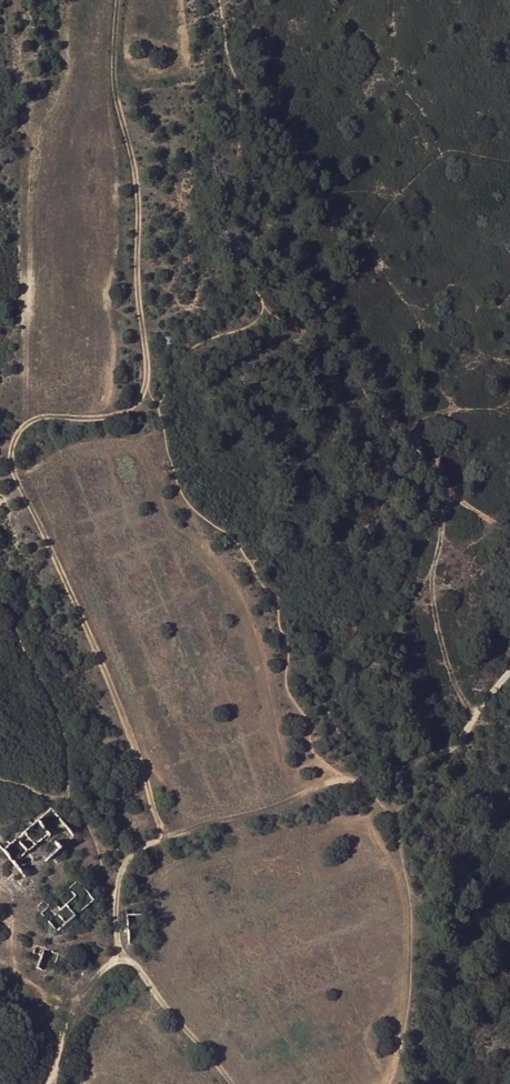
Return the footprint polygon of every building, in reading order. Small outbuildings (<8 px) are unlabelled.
[(0,843),(0,849),(28,876),(79,837),(54,811),(25,836),(18,827),(0,843)] [(48,899),(39,907),(63,930),(100,900),(84,879),(55,906),(48,899)] [(61,954),(38,946),(31,963),(54,971),(61,954)]
